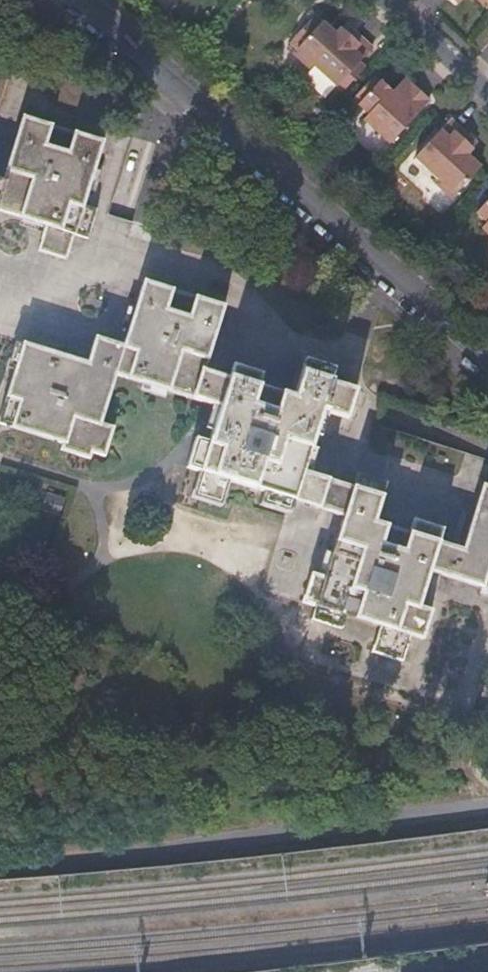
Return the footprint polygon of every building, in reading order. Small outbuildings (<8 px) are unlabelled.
[(310,12),(298,25),(306,33),(294,46),(290,52),(306,67),(311,62),(339,89),(361,65),(356,61),(369,46),(348,27),(344,31),(339,27),(334,33),(310,12)] [(343,22),(339,27),(344,31),(348,27),(343,22)] [(306,33),(298,25),(286,39),(294,46),(306,33)] [(397,90),(407,80),(401,74),(391,85),(397,90)] [(427,98),(407,80),(397,90),(391,85),(388,89),(376,78),(355,100),(366,110),(362,115),(387,140),(427,98)] [(46,220),(39,246),(67,255),(75,229),(88,233),(97,204),(84,200),(104,137),(23,112),(3,176),(0,175),(0,207),(46,220)] [(462,141),(466,136),(446,117),(411,154),(435,177),(430,183),(447,198),(476,165),(462,152),(467,146),(462,141)] [(472,141),(466,136),(462,141),(467,146),(472,141)] [(473,210),(482,220),(479,224),(479,226),(487,235),(487,193),(473,210)] [(0,412),(0,418),(11,421),(62,437),(60,444),(89,453),(91,446),(104,450),(113,421),(100,417),(115,370),(220,402),(208,438),(197,434),(188,463),(200,466),(192,491),(222,501),(230,476),(265,487),(261,500),(290,508),(294,495),(345,511),(325,573),(313,569),(304,597),(316,601),(312,614),(341,623),(346,610),(381,621),(373,646),(402,655),(410,629),(423,633),(431,605),(418,601),(430,566),(487,583),(487,480),(486,479),(466,543),(440,535),(444,523),(415,514),(410,527),(375,515),(386,478),(358,469),(354,482),(303,466),(322,405),(348,413),(357,384),(331,376),(335,364),(306,355),(294,393),(259,381),(263,369),(233,360),(228,373),(205,365),(225,301),(144,276),(124,340),(96,331),(88,357),(23,337),(22,341),(14,368),(0,412)] [(41,508),(57,513),(62,498),(46,492),(41,508)]
